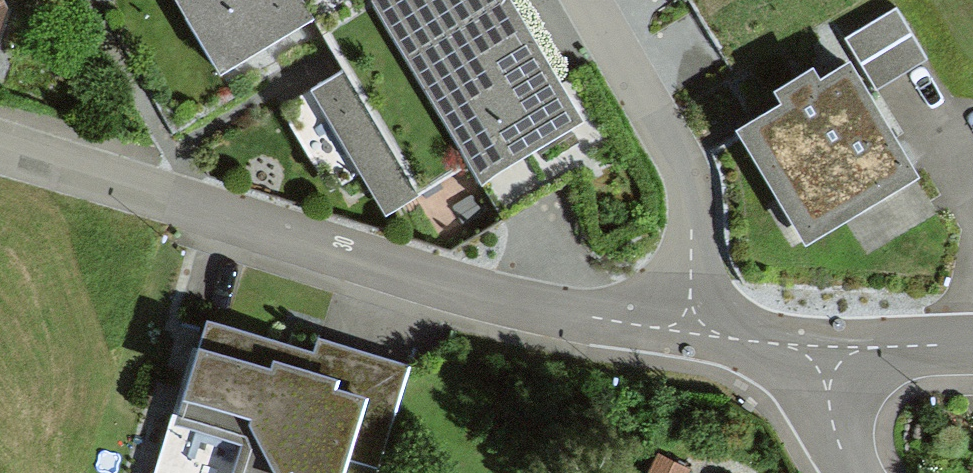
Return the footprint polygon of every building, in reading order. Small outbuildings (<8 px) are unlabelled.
[(8,14),(1,0),(0,0),(0,36),(8,14)] [(220,80),(309,25),(294,0),(171,0),(220,80)] [(372,15),(470,172),(478,188),(582,126),(507,0),(363,0),(372,15)] [(895,5),(844,35),(875,87),(926,56),(895,5)] [(307,94),(388,223),(470,172),(372,15),(321,46),(338,74),(323,84),(307,94)] [(782,104),(741,129),(805,236),(913,172),(897,146),(851,67),(821,84),(813,70),(774,92),(782,104)] [(410,359),(318,329),(314,342),(204,305),(169,413),(240,437),(228,472),(372,472),(410,359)] [(657,450),(646,472),(684,472),(688,465),(657,450)]
